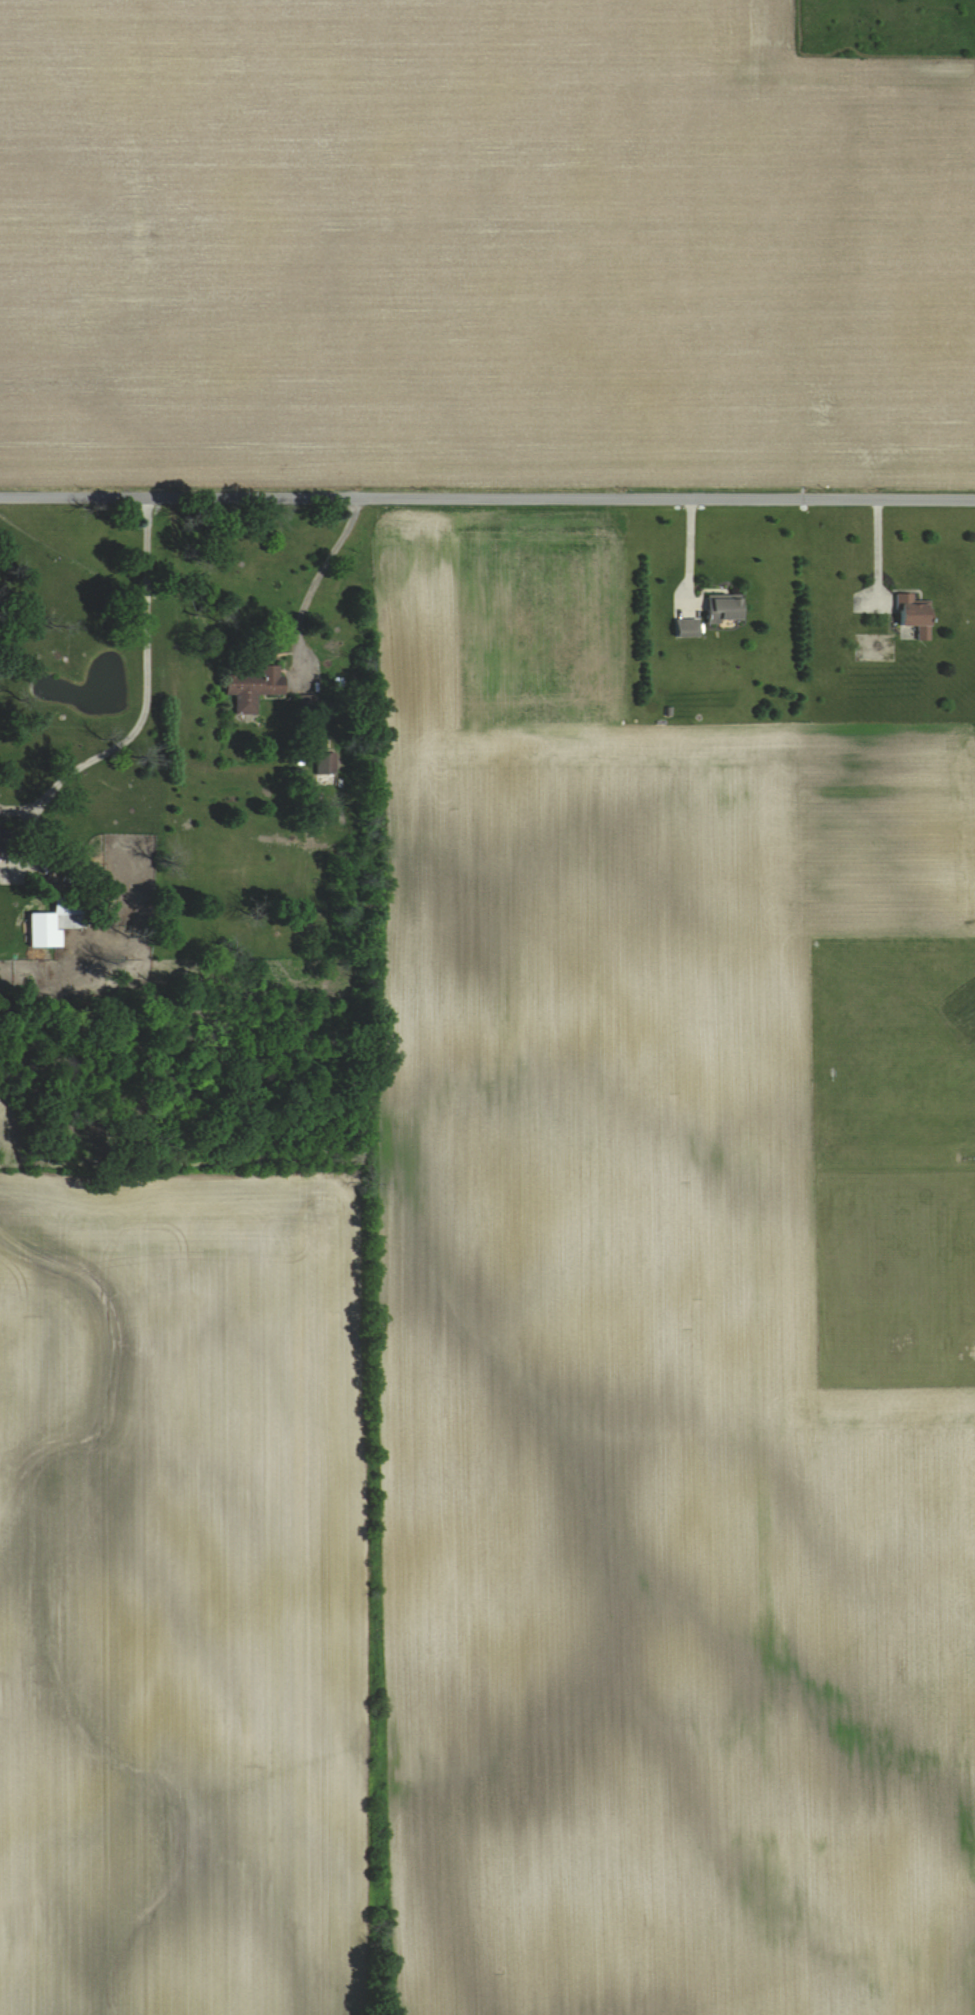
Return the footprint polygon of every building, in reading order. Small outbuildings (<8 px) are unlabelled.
[(898,640),(929,640),(929,604),(914,604),(914,594),(898,594),(898,640)] [(740,623),(740,599),(707,599),(707,623),(740,623)] [(697,620),(675,620),(675,638),(697,638),(697,620)] [(282,666),(261,666),(261,673),(240,673),(240,665),(225,665),(225,696),(236,696),(236,715),(258,715),(258,695),(282,695),(282,666)] [(336,754),(317,754),(317,784),(336,784),(336,754)] [(85,896),(54,896),(54,928),(85,928),(85,896)]
